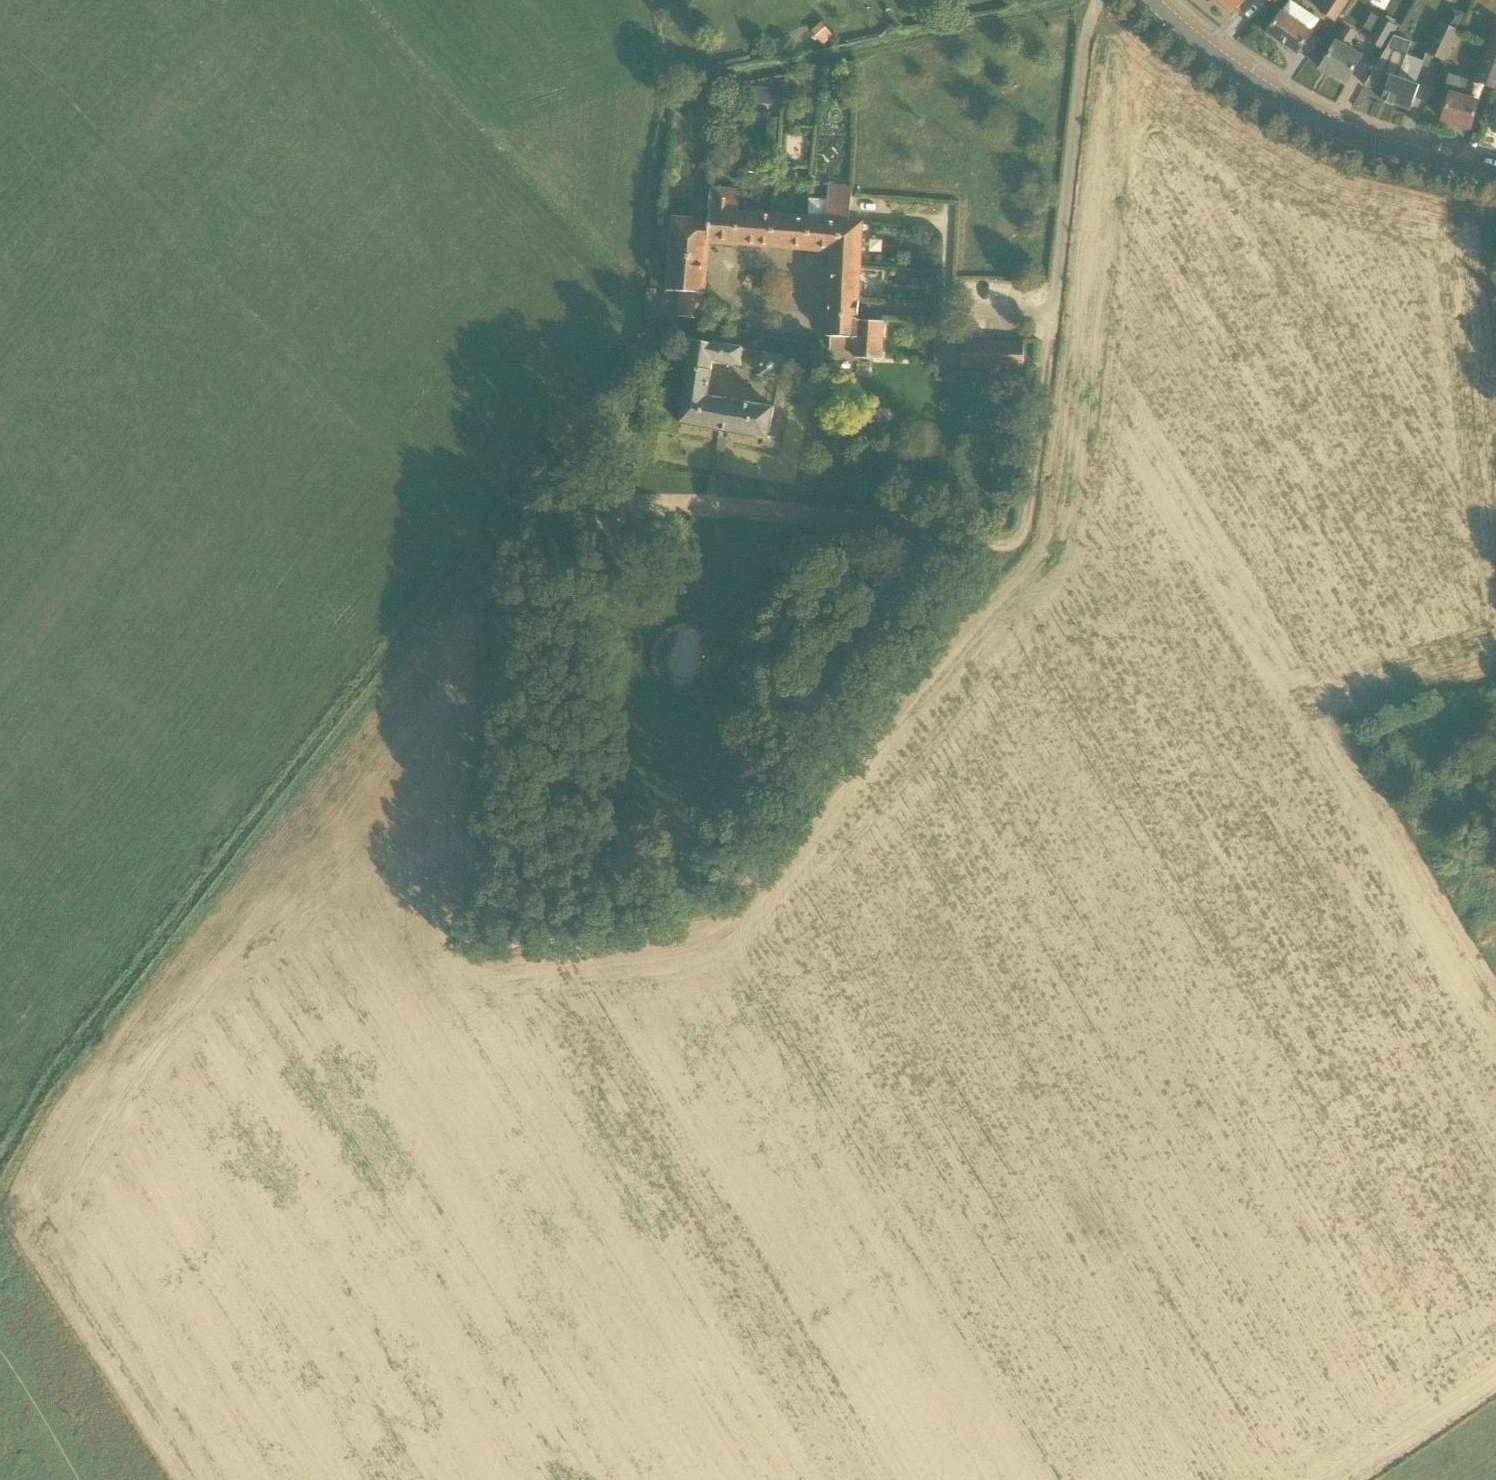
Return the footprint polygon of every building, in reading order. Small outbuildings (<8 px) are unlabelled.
[(1234,13),(1246,0),(1220,0),(1234,13)] [(1348,0),(1326,0),(1319,10),(1335,21),(1348,0)] [(1311,32),(1319,21),(1290,2),(1283,13),(1282,13),(1268,33),(1298,53),(1312,33),(1311,32)] [(1451,8),(1444,23),(1458,30),(1466,15),(1451,8)] [(1384,48),(1396,27),(1381,19),(1369,40),(1384,48)] [(809,32),(824,45),(833,34),(818,21),(809,32)] [(1444,60),(1458,30),(1439,21),(1425,51),(1444,60)] [(1348,48),(1356,33),(1346,27),(1338,42),(1337,41),(1321,68),(1347,83),(1363,56),(1348,48)] [(1475,83),(1469,81),(1464,97),(1451,93),(1443,120),(1471,128),(1484,85),(1495,89),(1495,28),(1475,83)] [(1395,36),(1365,86),(1384,94),(1381,100),(1386,102),(1386,103),(1394,106),(1394,105),(1410,111),(1419,86),(1398,78),(1412,43),(1395,36)] [(750,87),(750,103),(779,103),(779,88),(750,87)] [(832,253),(835,186),(829,185),(828,220),(808,218),(806,251),(832,253)] [(862,262),(863,222),(850,221),(851,186),(835,186),(832,253),(831,260),(862,262)] [(745,246),(747,213),(738,213),(740,189),(713,187),(711,214),(711,221),(709,243),(710,243),(745,246)] [(780,249),(783,216),(747,213),(745,246),(780,249)] [(806,251),(808,218),(783,216),(780,249),(806,251)] [(708,268),(710,243),(709,243),(711,221),(672,219),(669,266),(708,268)] [(857,318),(857,314),(859,314),(860,304),(862,262),(831,260),(829,301),(829,314),(830,314),(830,315),(857,318)] [(705,294),(708,268),(669,266),(668,291),(679,292),(677,317),(701,319),(703,294),(705,294)] [(857,318),(830,315),(830,314),(829,314),(827,337),(831,337),(830,350),(856,352),(856,358),(883,359),(884,321),(859,320),(859,314),(857,314),(857,318)] [(741,367),(745,349),(693,340),(681,423),(703,428),(720,431),(764,438),(763,445),(774,447),(775,437),(769,436),(775,408),(708,395),(715,361),(741,367)] [(977,367),(979,341),(963,340),(962,367),(977,367)] [(993,368),(994,342),(979,341),(977,367),(993,368)] [(1008,369),(1010,342),(994,342),(993,368),(1008,369)] [(1024,369),(1025,350),(1025,343),(1010,342),(1008,369),(1024,369)] [(781,379),(784,356),(763,352),(758,376),(781,379)] [(697,677),(697,638),(679,638),(679,677),(697,677)]
